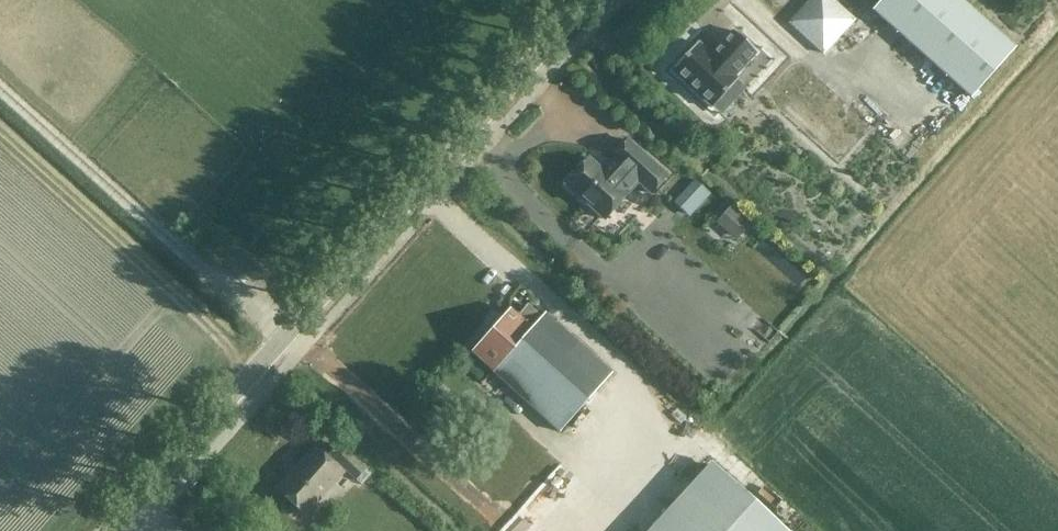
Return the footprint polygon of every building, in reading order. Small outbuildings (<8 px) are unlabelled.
[(855,20),(833,0),(808,0),(787,23),(822,56),(855,20)] [(872,10),(971,97),(1014,48),(960,0),(881,0),(872,10)] [(675,58),(684,47),(688,51),(697,41),(682,29),(660,55),(674,66),(678,61),(675,58)] [(697,43),(671,71),(711,108),(737,80),(734,77),(756,53),(733,31),(711,55),(697,43)] [(564,185),(605,221),(628,195),(627,194),(636,183),(651,196),(668,177),(627,140),(610,158),(615,162),(604,173),(588,159),(564,185)] [(688,216),(710,194),(694,179),(673,201),(688,216)] [(736,240),(751,223),(731,204),(715,221),(736,240)] [(476,345),(510,304),(502,297),(467,339),(476,345)] [(509,311),(496,324),(584,403),(610,375),(544,315),(541,318),(527,306),(516,318),(509,311)] [(584,403),(496,324),(470,353),(558,432),(584,403)] [(355,481),(364,471),(337,447),(326,459),(314,448),(276,490),(304,515),(344,471),(355,481)] [(651,530),(780,530),(710,467),(651,530)] [(481,530),(516,530),(497,514),(481,530)]
